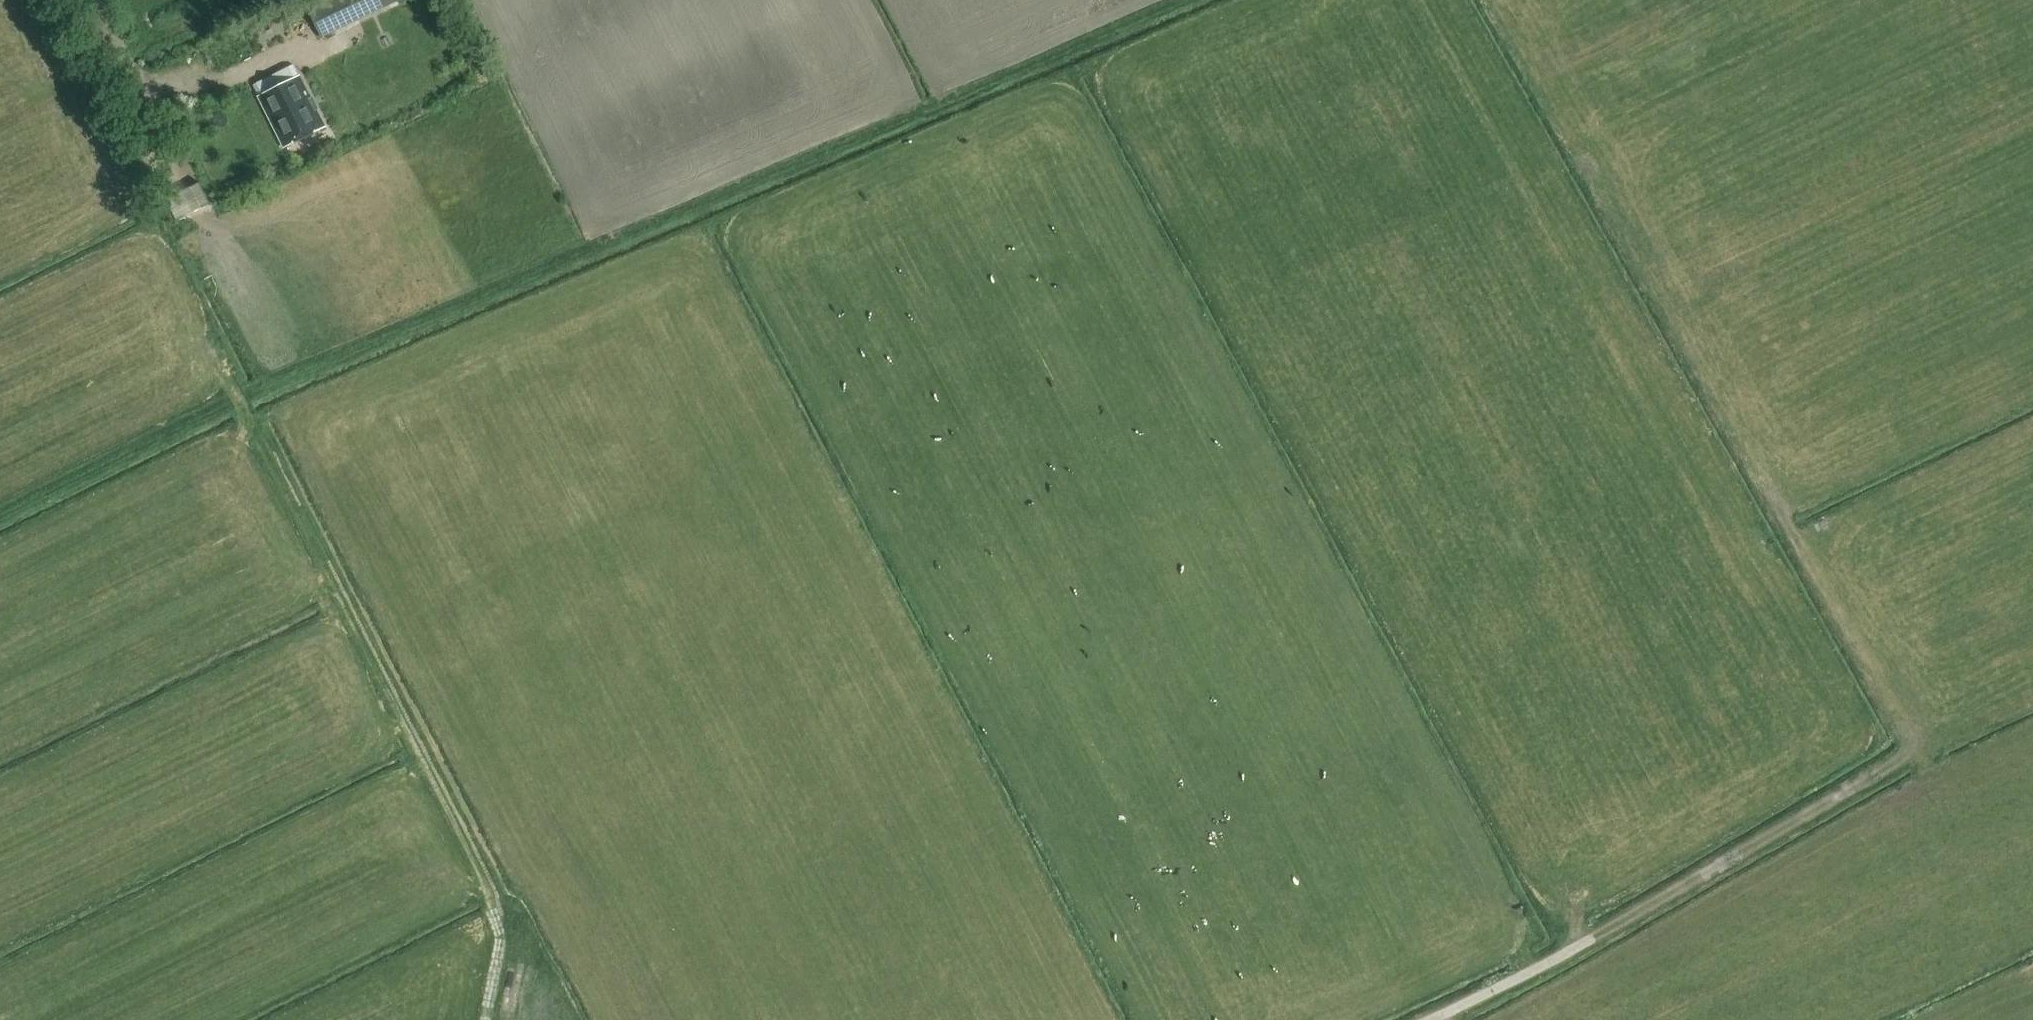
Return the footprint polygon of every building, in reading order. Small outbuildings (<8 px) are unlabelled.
[(305,6),(319,37),(397,0),(317,0),(305,6)] [(297,76),(291,64),(253,83),(259,95),(258,96),(284,148),(325,128),(299,76),(297,76)]
